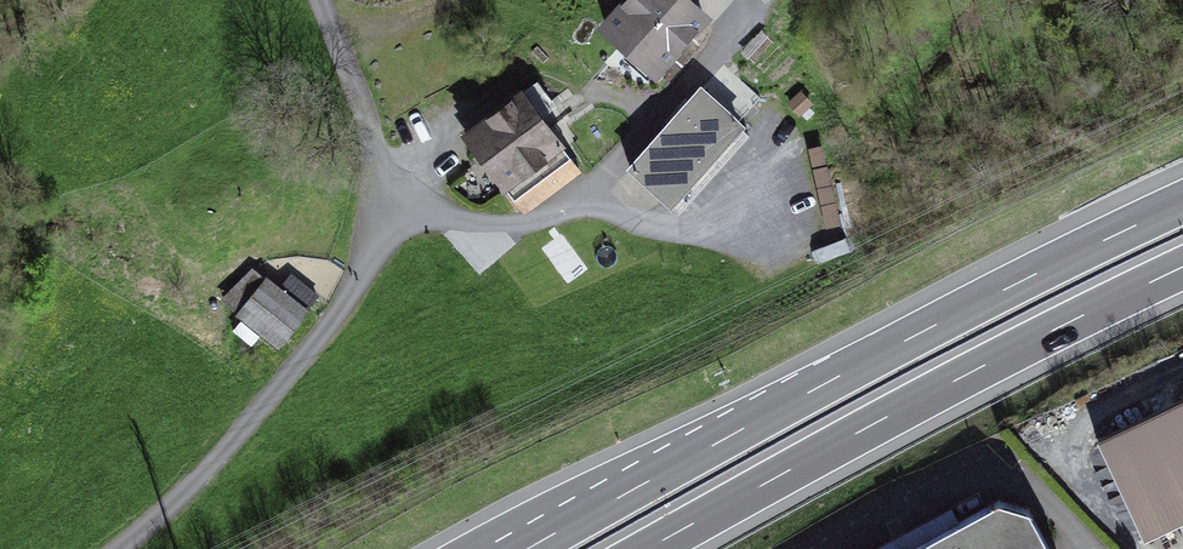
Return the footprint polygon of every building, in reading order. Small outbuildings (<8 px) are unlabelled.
[(606,28),(632,50),(637,45),(662,66),(705,17),(685,0),(631,0),(606,28)] [(537,83),(466,134),(521,209),(581,165),(552,126),(563,118),(537,83)] [(701,91),(630,170),(679,214),(750,135),(701,91)] [(826,147),(814,148),(822,206),(834,205),(826,147)] [(310,306),(271,276),(240,315),(279,346),(310,306)] [(1099,441),(1145,540),(1182,522),(1182,401),(1099,441)] [(1029,511),(998,501),(911,548),(1050,548),(1029,511)]
